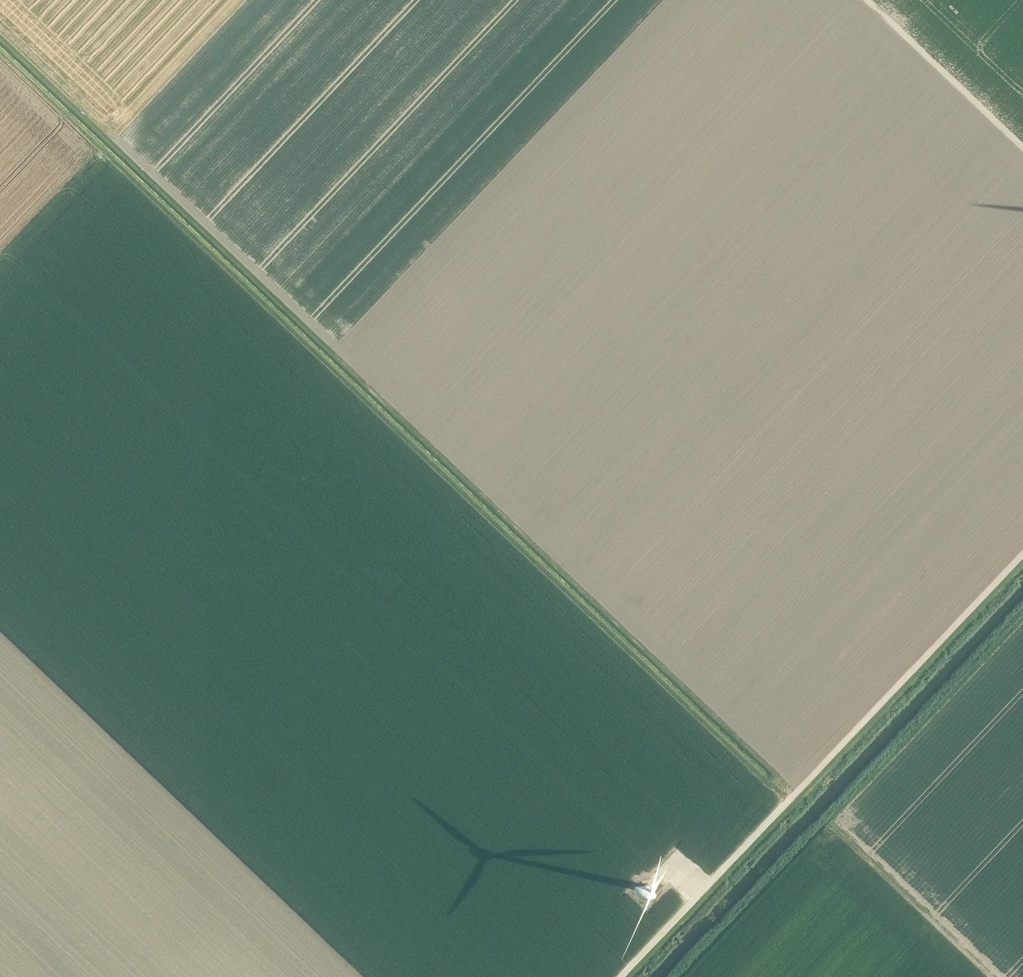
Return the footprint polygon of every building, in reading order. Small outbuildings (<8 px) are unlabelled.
[(650,889),(650,888),(650,887),(649,886),(648,885),(647,885),(646,885),(645,885),(644,885),(644,886),(643,886),(643,887),(642,888),(642,889),(642,890),(643,891),(643,892),(644,892),(644,893),(645,893),(646,893),(647,893),(648,893),(649,892),(650,891),(650,890),(650,889)]
